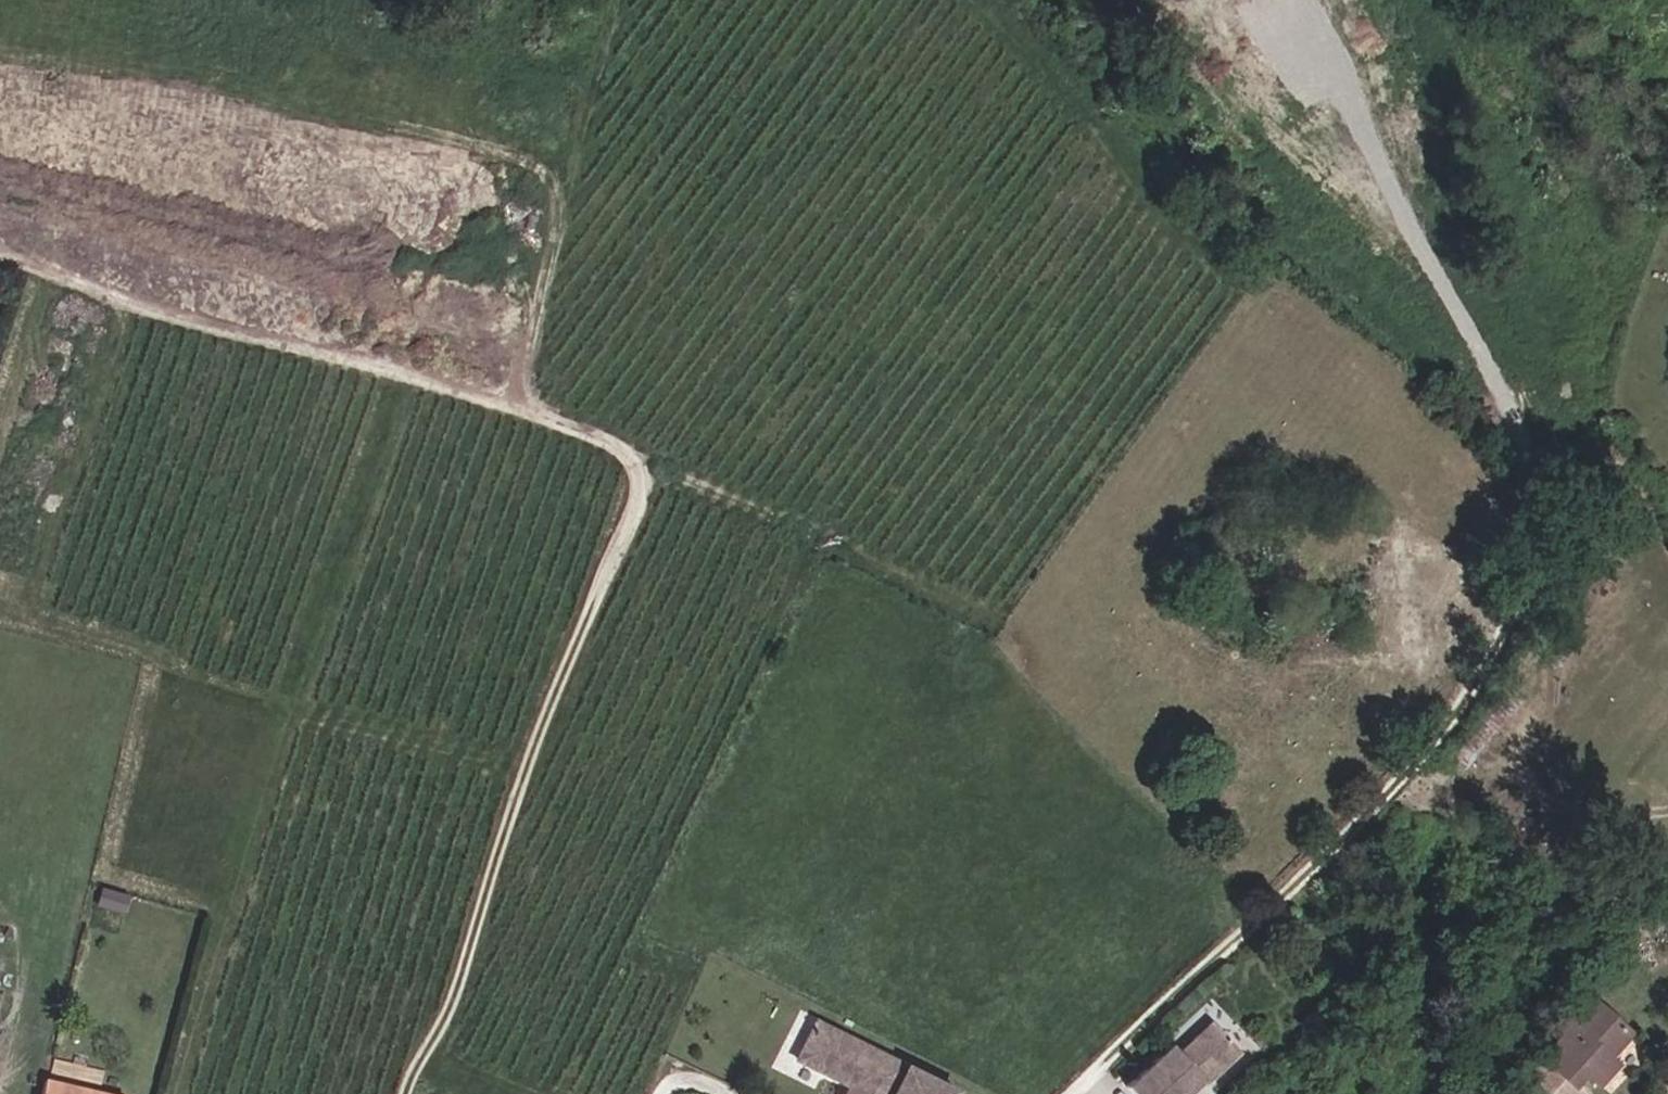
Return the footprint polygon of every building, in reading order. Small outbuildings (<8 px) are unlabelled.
[(120,912),(124,896),(97,888),(93,904),(120,912)] [(1606,1070),(1598,1063),(1602,1058),(1621,1036),(1591,1010),(1573,1031),(1565,1024),(1556,1035),(1560,1039),(1521,1084),(1533,1093),(1571,1093),(1570,1093),(1580,1081),(1589,1089),(1606,1070)] [(1213,1020),(1181,1051),(1173,1043),(1130,1086),(1138,1093),(1189,1093),(1205,1079),(1208,1083),(1242,1050),(1213,1020)] [(818,1022),(799,1059),(852,1086),(848,1093),(955,1093),(956,1092),(818,1022)] [(119,1090),(48,1080),(45,1093),(118,1093),(119,1090)]
